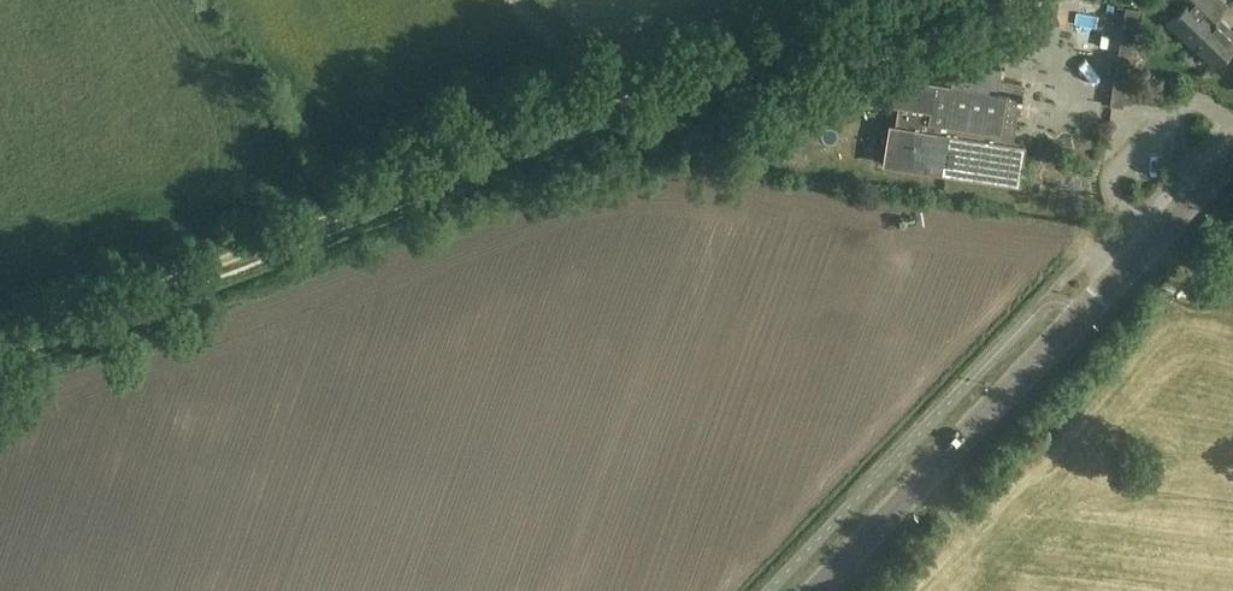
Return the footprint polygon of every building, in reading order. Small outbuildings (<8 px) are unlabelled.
[(1222,0),(1180,0),(1184,4),(1169,20),(1215,64),(1232,45),(1232,31),(1217,16),(1227,5),(1222,0)] [(1100,40),(1104,17),(1080,12),(1076,36),(1100,40)] [(1001,68),(955,61),(952,83),(898,74),(893,103),(900,104),(897,123),(890,122),(884,162),(1021,184),(1027,143),(1014,141),(1024,82),(1000,78),(1001,68)] [(1177,90),(1184,101),(1199,92),(1192,80),(1177,90)]
